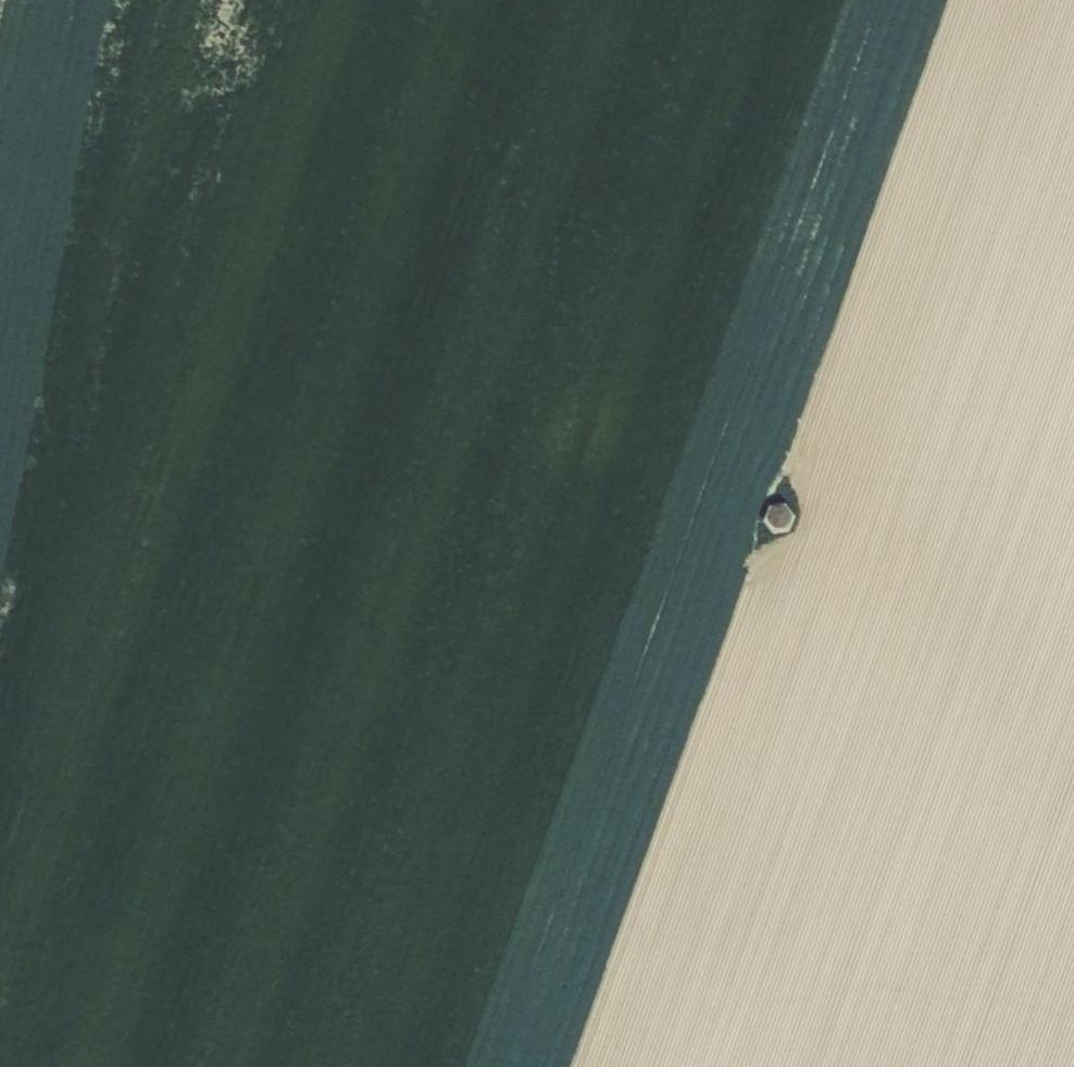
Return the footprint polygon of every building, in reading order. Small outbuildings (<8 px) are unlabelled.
[(778,504),(770,505),(767,513),(763,520),(769,527),(774,533),(782,532),(790,531),(793,523),(796,516),(791,509),(786,503),(778,504)]
